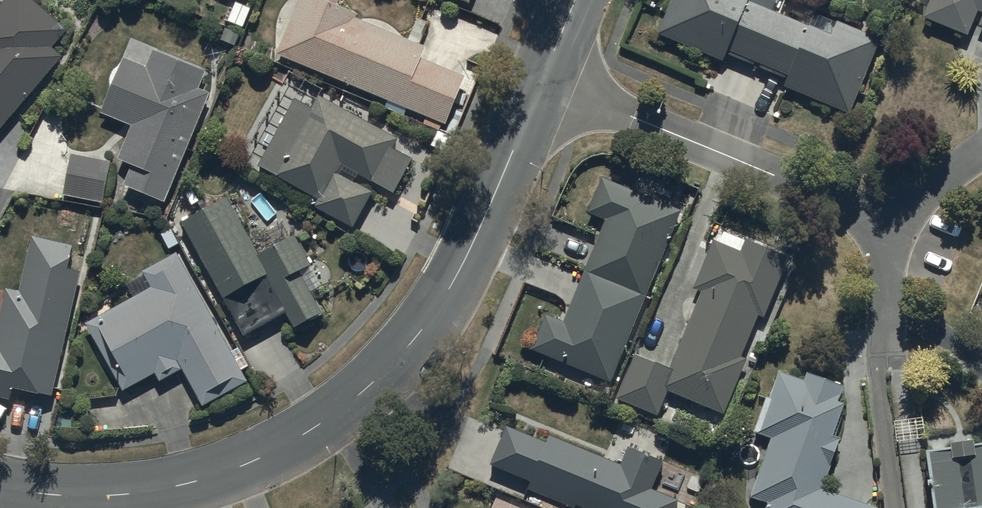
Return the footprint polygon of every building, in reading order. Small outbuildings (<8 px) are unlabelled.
[(61,59),(50,49),(65,33),(28,0),(3,0),(0,3),(0,128),(61,59)] [(275,52),(443,122),(463,75),(417,55),(421,45),(352,16),(354,12),(336,4),(337,0),(297,0),(275,52)] [(727,50),(787,74),(784,82),(850,109),(879,35),(814,9),(810,21),(755,0),(671,0),(659,30),(724,56),(727,50)] [(924,14),(966,31),(975,8),(981,10),(981,0),(930,0),(924,14)] [(164,201),(209,92),(198,87),(206,69),(153,47),(146,64),(121,53),(98,109),(133,123),(118,159),(132,164),(123,185),(164,201)] [(312,109),(293,99),(257,167),(319,200),(315,207),(353,228),(371,194),(336,175),(341,166),(393,194),(411,160),(392,150),(398,139),(317,96),(312,109)] [(109,161),(70,154),(63,194),(102,202),(109,161)] [(680,207),(602,175),(588,210),(603,216),(562,318),(546,311),(532,346),(611,377),(680,207)] [(227,195),(182,219),(245,336),(286,313),(293,326),(321,312),(308,289),(321,283),(293,232),(258,251),(227,195)] [(746,237),(745,238),(718,228),(695,286),(700,288),(671,362),(636,349),(618,396),(656,411),(666,387),(723,410),(745,353),(741,351),(758,311),(764,314),(788,253),(746,237)] [(12,386),(50,395),(79,274),(65,270),(71,244),(32,235),(19,292),(7,289),(0,318),(0,397),(9,399),(12,386)] [(239,348),(231,352),(175,254),(142,272),(145,276),(127,286),(133,296),(85,323),(124,392),(155,374),(160,382),(182,370),(202,405),(247,380),(241,370),(249,366),(239,348)] [(876,506),(821,486),(839,436),(830,433),(842,399),(837,397),(842,382),(808,370),(805,377),(781,368),(771,396),(765,394),(753,429),(771,435),(750,494),(766,500),(763,507),(875,507),(876,506)] [(550,431),(547,439),(506,422),(490,461),(532,479),(528,487),(576,507),(578,502),(592,507),(673,507),(678,496),(653,485),(664,457),(628,442),(621,460),(550,431)] [(924,449),(931,507),(963,507),(973,507),(981,507),(981,442),(924,449)] [(497,493),(491,507),(533,507),(497,493)]
